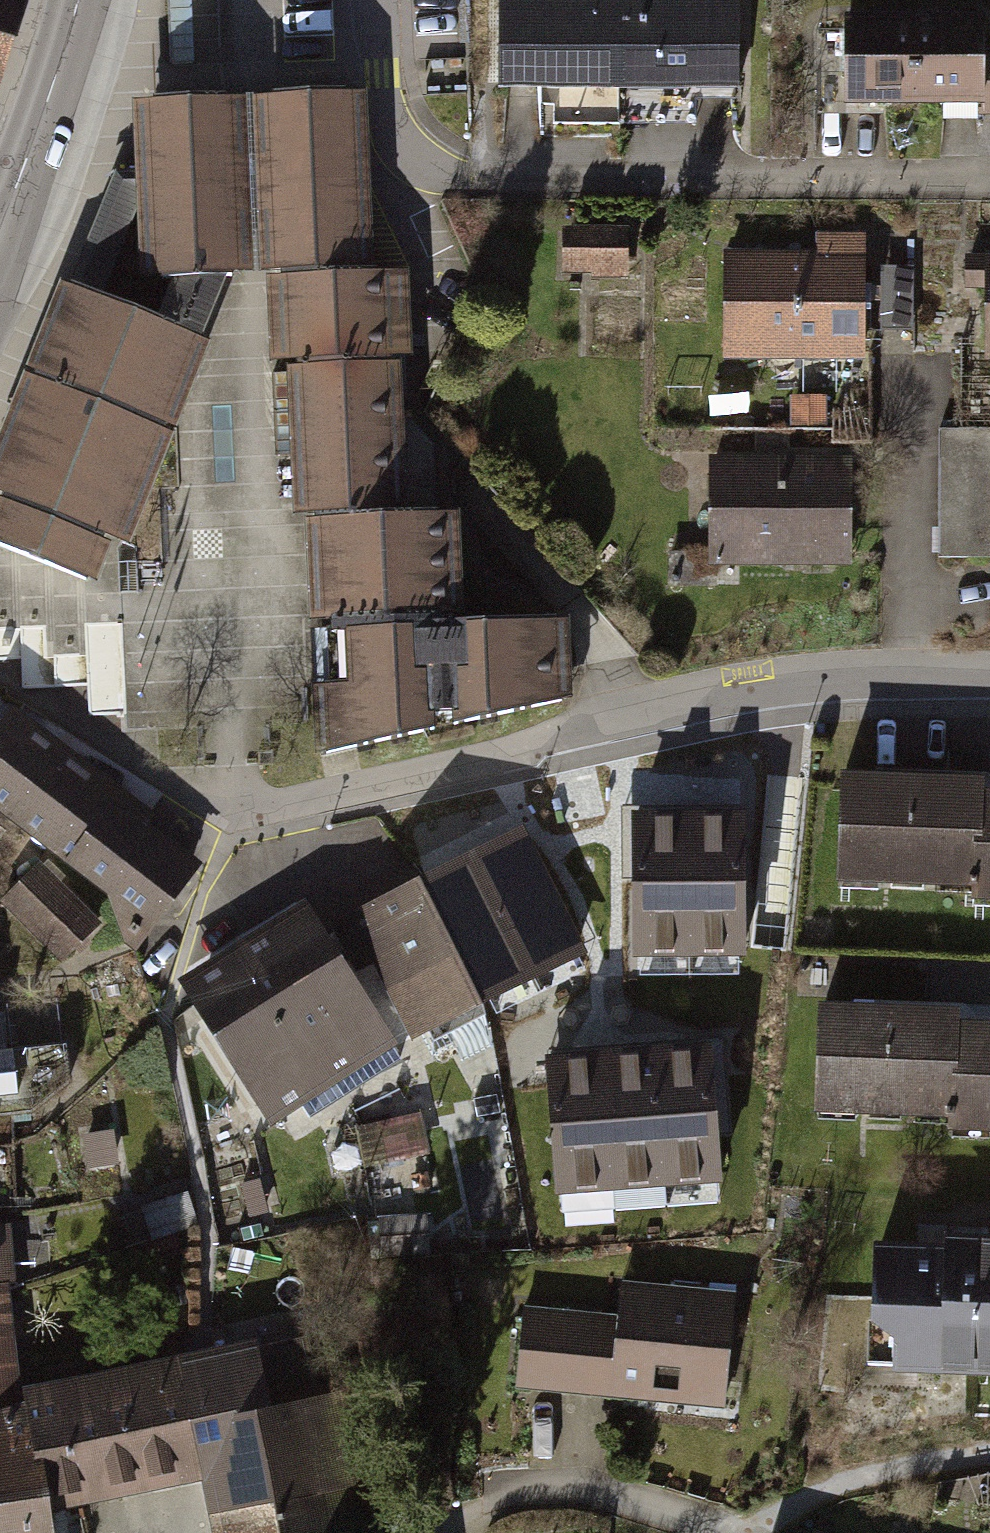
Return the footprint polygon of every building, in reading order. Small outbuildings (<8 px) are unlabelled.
[(21,0),(0,0),(0,77),(21,0)] [(493,98),(617,98),(617,0),(493,0),(493,98)] [(730,0),(617,0),(617,98),(731,100),(730,0)] [(912,17),(844,16),(842,116),(910,117),(912,17)] [(979,18),(912,17),(910,117),(989,118),(989,62),(979,62),(979,18)] [(0,508),(0,545),(86,580),(105,534),(120,539),(228,270),(254,270),(281,269),(285,358),(297,358),(298,371),(272,373),(276,455),(301,455),(303,496),(315,496),(325,751),(561,700),(557,616),(452,621),(448,515),(436,515),(433,445),(412,419),(392,419),(386,274),(375,274),(375,270),(363,270),(354,90),(246,94),(154,99),(158,171),(117,172),(0,461),(0,491),(6,494),(0,508)] [(567,232),(569,280),(634,277),(631,228),(567,232)] [(863,261),(715,265),(718,370),(865,366),(863,261)] [(940,443),(937,562),(989,564),(989,445),(940,443)] [(854,462),(700,463),(701,570),(855,569),(854,462)] [(0,727),(0,806),(146,921),(193,860),(9,716),(0,727)] [(969,783),(835,777),(829,892),(961,896),(969,783)] [(961,896),(989,898),(989,785),(969,783),(961,896)] [(742,955),(739,810),(707,811),(670,812),(634,813),(638,957),(742,955)] [(589,950),(521,832),(443,877),(511,995),(589,950)] [(95,922),(39,865),(4,899),(60,956),(95,922)] [(511,995),(443,877),(317,949),(385,1067),(511,995)] [(306,930),(188,998),(267,1135),(385,1067),(317,949),(306,930)] [(946,1018),(812,1011),(806,1126),(938,1130),(946,1018)] [(938,1130),(989,1133),(989,1020),(946,1018),(938,1130)] [(719,1179),(708,1044),(672,1047),(622,1051),(582,1055),(546,1057),(557,1191),(719,1179)] [(409,1117),(368,1123),(374,1162),(415,1156),(409,1117)] [(177,1194),(130,1208),(140,1239),(186,1224),(177,1194)] [(416,1211),(367,1215),(370,1255),(419,1251),(416,1211)] [(880,1245),(877,1363),(989,1366),(989,1248),(880,1245)] [(12,1349),(7,1284),(0,1284),(0,1351),(12,1349)] [(619,1322),(527,1315),(520,1400),(725,1420),(734,1304),(620,1292),(619,1322)] [(309,1399),(297,1342),(178,1368),(190,1424),(309,1399)] [(22,1419),(19,1400),(12,1349),(0,1351),(0,1422),(22,1419)] [(155,1373),(19,1400),(22,1419),(35,1502),(37,1511),(179,1478),(201,1473),(190,1424),(178,1368),(155,1373)] [(214,1532),(352,1532),(357,1532),(326,1395),(309,1399),(190,1424),(201,1473),(214,1532)] [(0,1422),(0,1507),(35,1502),(22,1419),(0,1422)] [(37,1511),(35,1502),(0,1507),(0,1532),(40,1532),(37,1511)]
